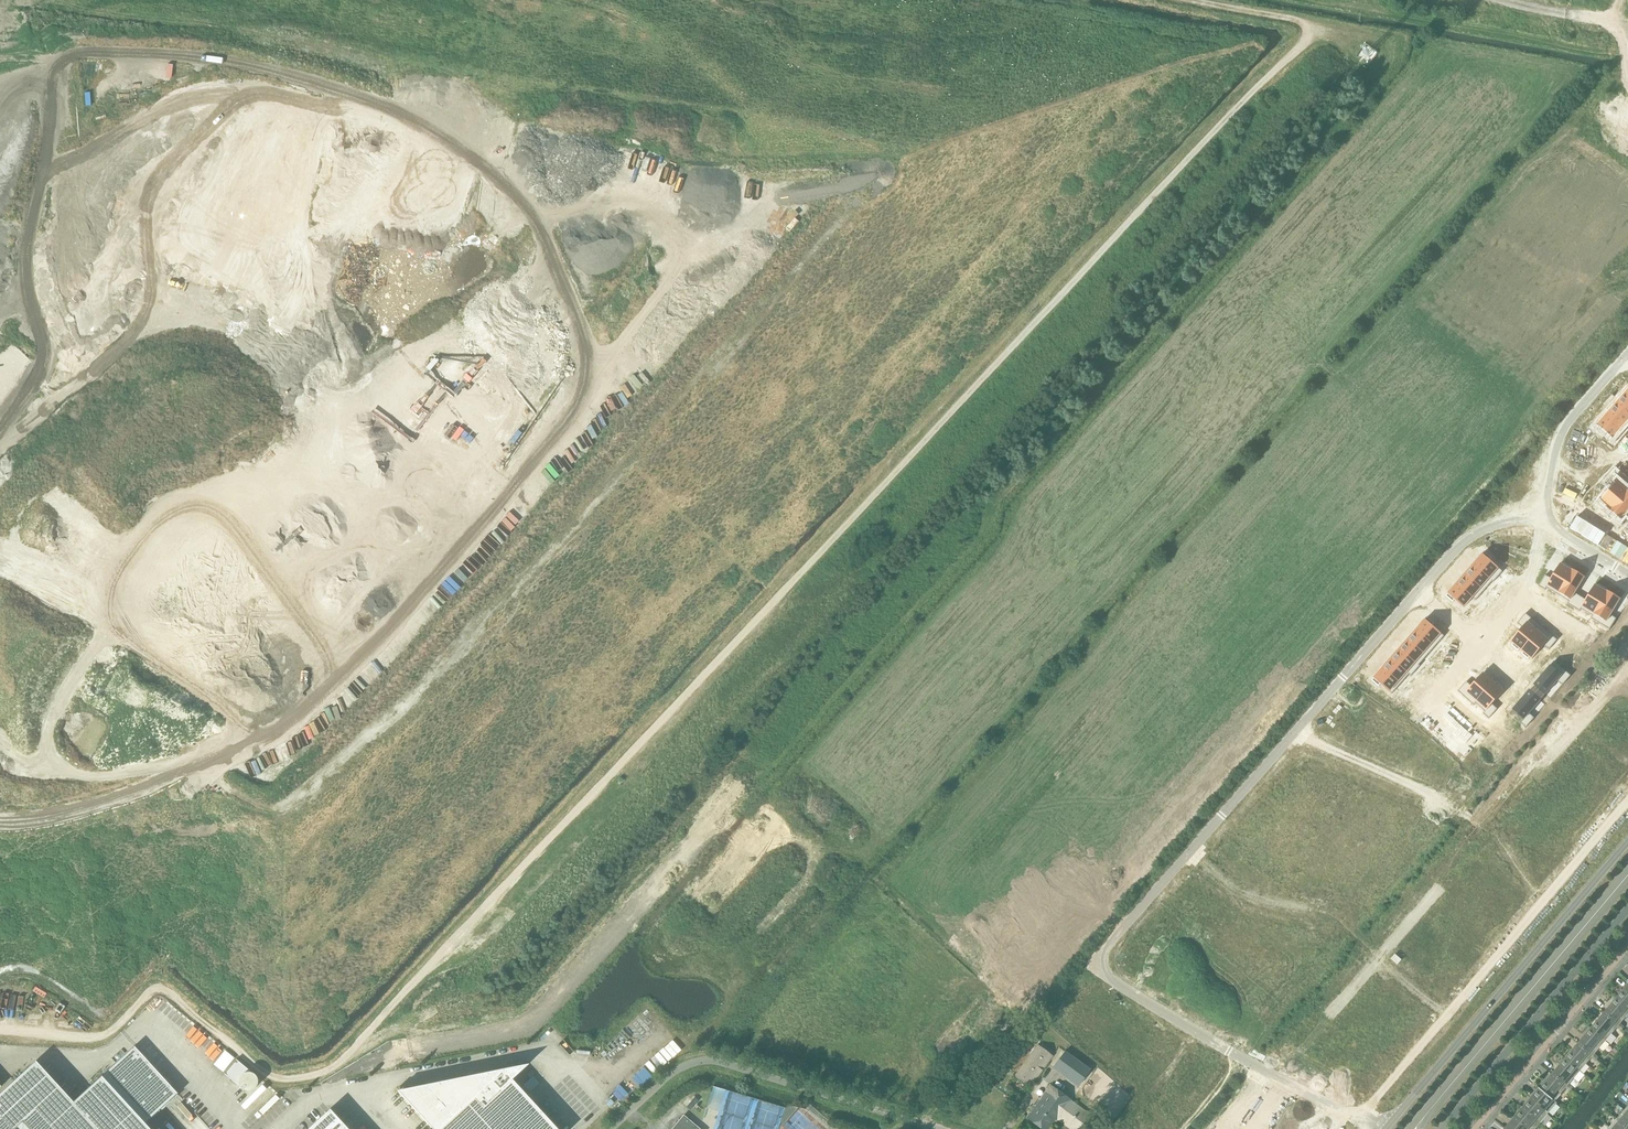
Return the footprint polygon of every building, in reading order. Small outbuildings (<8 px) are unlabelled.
[(1614,405),(1627,417),(1627,400),(1622,395),(1614,405)] [(1606,414),(1624,430),(1627,425),(1627,417),(1614,405),(1606,414)] [(1606,414),(1595,427),(1602,433),(1604,431),(1615,440),(1624,430),(1606,414)] [(1578,446),(1573,458),(1580,462),(1579,467),(1578,466),(1577,475),(1594,478),(1595,470),(1597,470),(1597,468),(1596,468),(1597,460),(1601,461),(1602,456),(1613,458),(1618,459),(1620,450),(1609,446),(1608,452),(1603,452),(1603,451),(1593,450),(1593,452),(1589,452),(1578,446)] [(1600,500),(1603,502),(1601,504),(1608,510),(1609,508),(1610,509),(1611,509),(1627,490),(1627,483),(1615,472),(1607,482),(1612,487),(1600,500)] [(1610,510),(1620,519),(1627,511),(1627,490),(1611,509),(1610,509),(1610,510)] [(1485,551),(1474,564),(1493,581),(1492,581),(1493,582),(1503,571),(1490,560),(1492,558),(1485,551)] [(1545,575),(1538,586),(1545,590),(1546,588),(1557,595),(1572,571),(1572,570),(1570,569),(1572,567),(1564,563),(1563,565),(1560,563),(1551,578),(1545,575)] [(1474,564),(1465,574),(1484,590),(1492,581),(1493,581),(1474,564)] [(1535,566),(1528,579),(1535,583),(1543,571),(1535,566)] [(1572,571),(1557,595),(1569,601),(1567,604),(1573,607),(1580,596),(1575,593),(1585,577),(1572,569),(1572,570),(1572,571)] [(1465,574),(1457,583),(1473,597),(1476,600),(1484,590),(1465,574)] [(1457,583),(1446,596),(1453,602),(1455,600),(1464,607),(1473,597),(1457,583)] [(1580,596),(1573,607),(1580,611),(1581,609),(1592,616),(1593,616),(1607,592),(1605,591),(1607,589),(1599,584),(1598,586),(1595,584),(1586,600),(1580,596)] [(1592,616),(1591,618),(1609,630),(1616,618),(1610,615),(1620,598),(1608,591),(1607,592),(1593,616),(1592,616)] [(1522,628),(1511,641),(1513,643),(1512,645),(1518,651),(1520,649),(1521,650),(1541,626),(1525,613),(1517,623),(1522,628)] [(1427,617),(1416,630),(1435,646),(1444,636),(1432,625),(1434,623),(1427,617)] [(1541,626),(1521,650),(1523,652),(1522,653),(1528,659),(1530,657),(1532,659),(1544,645),(1549,650),(1557,640),(1541,626)] [(1416,630),(1408,639),(1427,656),(1435,646),(1416,630)] [(1408,639),(1400,648),(1419,665),(1427,656),(1408,639)] [(1559,645),(1550,653),(1555,658),(1563,650),(1559,645)] [(1400,648),(1391,658),(1409,674),(1411,676),(1420,666),(1419,665),(1400,648)] [(1391,658),(1383,667),(1401,683),(1409,674),(1391,658)] [(1554,661),(1534,684),(1545,694),(1557,681),(1562,685),(1571,675),(1554,661)] [(1383,667),(1372,680),(1379,686),(1381,684),(1392,694),(1401,683),(1383,667)] [(1466,681),(1458,691),(1474,705),(1475,703),(1494,682),(1492,680),(1494,678),(1487,673),(1485,674),(1483,673),(1471,686),(1466,681)] [(1494,682),(1475,703),(1485,711),(1483,713),(1489,719),(1497,709),(1492,704),(1504,691),(1502,689),(1503,687),(1497,681),(1495,683),(1494,682)] [(1529,690),(1513,709),(1523,719),(1520,723),(1526,728),(1534,718),(1529,713),(1541,700),(1529,690)] [(1502,709),(1495,720),(1500,723),(1507,712),(1502,709)] [(1366,716),(1355,735),(1365,741),(1376,722),(1366,716)] [(1376,722),(1365,741),(1375,747),(1386,728),(1376,722)] [(1386,728),(1375,747),(1385,753),(1397,734),(1386,728)] [(1615,752),(1627,763),(1627,747),(1622,743),(1615,752)] [(1434,752),(1423,771),(1433,778),(1445,759),(1434,752)] [(1610,758),(1602,767),(1619,781),(1627,772),(1610,758)] [(1445,759),(1433,778),(1443,784),(1455,765),(1445,759)] [(1602,767),(1595,775),(1612,790),(1619,781),(1602,767)] [(1318,768),(1308,788),(1319,793),(1328,773),(1318,768)] [(1328,773),(1319,793),(1330,798),(1337,782),(1338,782),(1340,778),(1328,773)] [(1595,775),(1588,784),(1605,798),(1612,790),(1595,775)] [(1330,798),(1328,802),(1339,807),(1348,787),(1338,782),(1337,782),(1330,798)] [(1588,784),(1580,793),(1599,809),(1600,808),(1598,807),(1605,798),(1588,784)] [(1348,787),(1339,807),(1350,812),(1359,792),(1348,787)] [(1359,792),(1350,812),(1361,817),(1370,797),(1359,792)] [(1582,795),(1575,803),(1592,817),(1599,809),(1580,793),(1582,795)] [(1370,797),(1361,817),(1372,822),(1374,818),(1381,802),(1380,801),(1370,797)] [(1381,802),(1374,818),(1384,823),(1393,802),(1382,797),(1380,801),(1381,802)] [(1393,802),(1384,823),(1395,827),(1404,807),(1393,802)] [(1575,803),(1568,811),(1585,826),(1592,817),(1575,803)] [(1404,807),(1395,827),(1406,832),(1415,812),(1404,807)] [(1568,811),(1561,820),(1578,835),(1585,826),(1568,811)] [(1561,820),(1553,829),(1570,843),(1578,835),(1561,820)] [(1553,829),(1546,837),(1563,852),(1570,843),(1553,829)] [(1546,837),(1539,846),(1556,860),(1563,852),(1546,837)] [(1411,845),(1403,855),(1410,861),(1418,851),(1411,845)] [(1539,846),(1531,855),(1548,869),(1556,860),(1539,846)] [(1311,856),(1296,872),(1306,881),(1320,864),(1311,856)] [(1320,864),(1306,881),(1315,888),(1329,872),(1320,864)] [(1364,867),(1348,878),(1353,885),(1369,874),(1364,867)] [(1369,874),(1353,885),(1358,892),(1374,881),(1369,874)] [(1499,893),(1492,902),(1509,916),(1516,907),(1499,893)] [(1492,902),(1484,911),(1501,925),(1509,916),(1492,902)] [(1474,918),(1493,934),(1501,925),(1484,911),(1476,919),(1474,918)] [(1259,925),(1252,947),(1265,951),(1270,929),(1259,925)] [(1466,927),(1459,936),(1476,951),(1484,942),(1466,927)] [(1459,936),(1451,945),(1468,960),(1476,951),(1459,936)] [(1142,943),(1133,952),(1150,967),(1158,957),(1142,943)] [(1451,945),(1443,955),(1463,971),(1463,970),(1461,969),(1468,960),(1451,945)] [(1395,954),(1391,959),(1398,965),(1402,960),(1395,954)] [(1445,957),(1438,965),(1455,980),(1463,971),(1443,955),(1445,957)] [(1290,958),(1288,977),(1297,978),(1299,960),(1290,958)] [(1299,960),(1297,978),(1305,979),(1308,961),(1299,960)] [(1438,965),(1430,974),(1448,990),(1448,989),(1447,988),(1455,980),(1438,965)] [(1617,998),(1627,1007),(1627,984),(1617,998)] [(1211,988),(1199,1006),(1209,1013),(1221,994),(1211,988)] [(1221,994),(1209,1013),(1220,1019),(1231,1000),(1221,994)] [(1623,1029),(1625,1027),(1620,1023),(1627,1014),(1627,1007),(1617,998),(1604,1013),(1623,1029)] [(1231,1000),(1220,1019),(1230,1025),(1241,1006),(1231,1000)] [(1241,1006),(1230,1025),(1240,1031),(1251,1013),(1241,1006)] [(1606,1040),(1617,1028),(1621,1031),(1623,1029),(1604,1013),(1591,1028),(1606,1040)] [(1393,1018),(1386,1027),(1403,1041),(1410,1032),(1393,1018)] [(1386,1027),(1378,1036),(1395,1051),(1403,1041),(1386,1027)] [(1591,1028),(1578,1043),(1597,1059),(1599,1057),(1595,1053),(1606,1040),(1591,1028)] [(438,1040),(437,1034),(416,1037),(417,1044),(438,1040)] [(1378,1036),(1370,1045),(1387,1060),(1395,1051),(1378,1036)] [(1130,1043),(1121,1056),(1129,1061),(1137,1048),(1130,1043)] [(1595,1061),(1597,1059),(1578,1043),(1565,1058),(1580,1071),(1591,1058),(1595,1061)] [(1029,1087),(1052,1056),(1037,1045),(1014,1076),(1029,1087)] [(1370,1045),(1363,1054),(1380,1069),(1387,1060),(1370,1045)] [(145,1124),(160,1110),(163,1107),(168,1103),(171,1100),(176,1096),(177,1094),(178,1094),(172,1087),(167,1082),(166,1081),(162,1076),(155,1069),(151,1065),(150,1063),(146,1059),(144,1057),(141,1053),(134,1046),(134,1047),(73,1102),(36,1061),(0,1094),(0,1128),(150,1128),(145,1124)] [(1064,1051),(1052,1068),(1078,1086),(1090,1070),(1083,1065),(1064,1051)] [(1363,1054),(1355,1063),(1372,1078),(1380,1069),(1363,1054)] [(1565,1058),(1553,1073),(1572,1089),(1573,1087),(1569,1084),(1580,1071),(1565,1058)] [(236,1059),(224,1074),(238,1085),(239,1084),(240,1084),(240,1085),(241,1087),(242,1088),(243,1089),(244,1090),(245,1090),(246,1091),(247,1091),(248,1091),(250,1091),(251,1091),(252,1090),(253,1090),(254,1089),(255,1088),(256,1088),(256,1087),(257,1086),(257,1085),(258,1083),(258,1082),(258,1081),(258,1080),(257,1079),(257,1078),(256,1077),(256,1076),(255,1075),(254,1074),(253,1073),(252,1073),(251,1073),(250,1072),(250,1071),(236,1059)] [(1355,1063),(1347,1073),(1348,1073),(1364,1087),(1372,1078),(1355,1063)] [(527,1065),(410,1089),(398,1091),(428,1124),(433,1128),(557,1128),(527,1096),(511,1079),(527,1065)] [(1345,1071),(1337,1081),(1341,1084),(1340,1085),(1347,1091),(1348,1090),(1354,1095),(1362,1086),(1364,1087),(1348,1073),(1347,1073),(1345,1071)] [(1553,1073),(1540,1088),(1555,1101),(1565,1088),(1570,1092),(1572,1089),(1553,1073)] [(1096,1119),(1072,1101),(1050,1084),(1034,1106),(1033,1105),(1028,1111),(1030,1112),(1026,1118),(1042,1128),(1050,1128),(1057,1120),(1070,1128),(1089,1128),(1096,1119)] [(1539,1088),(1531,1098),(1548,1113),(1557,1103),(1555,1101),(1540,1088),(1539,1088)] [(1180,1096),(1174,1103),(1186,1113),(1192,1106),(1180,1096)] [(1531,1098),(1522,1108),(1540,1123),(1544,1127),(1546,1124),(1542,1121),(1548,1113),(1531,1098)] [(1540,1123),(1522,1108),(1513,1118),(1526,1128),(1535,1128),(1540,1123)] [(337,1118),(330,1109),(308,1128),(348,1128),(337,1118)] [(1617,1119),(1627,1128),(1627,1113),(1624,1110),(1617,1119)] [(683,1114),(670,1128),(701,1128),(683,1114)] [(1513,1118),(1505,1128),(1506,1128),(1526,1128),(1513,1118)] [(1609,1127),(1612,1128),(1627,1128),(1617,1119),(1609,1127)]
